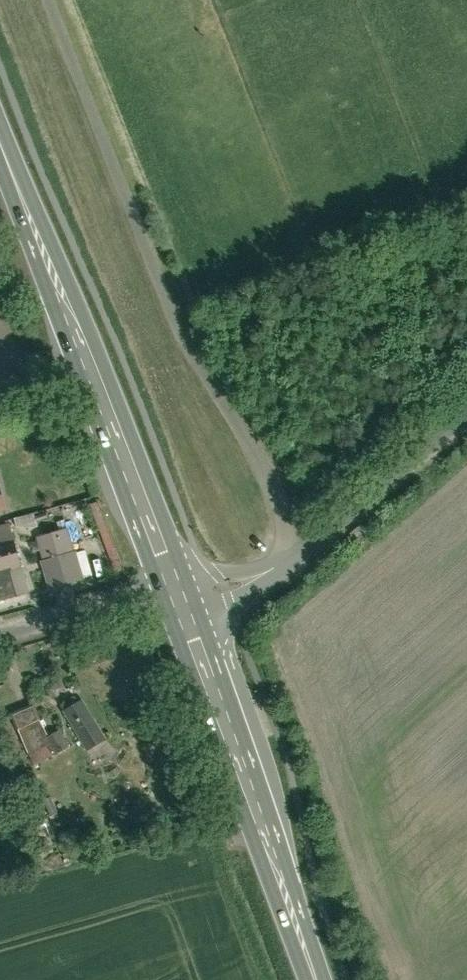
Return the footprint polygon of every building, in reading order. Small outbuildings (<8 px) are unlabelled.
[(30,595),(10,526),(0,528),(0,604),(30,595)] [(55,593),(84,584),(68,533),(39,541),(55,593)] [(83,702),(65,713),(87,748),(105,737),(83,702)] [(33,712),(13,720),(34,767),(53,759),(33,712)]
